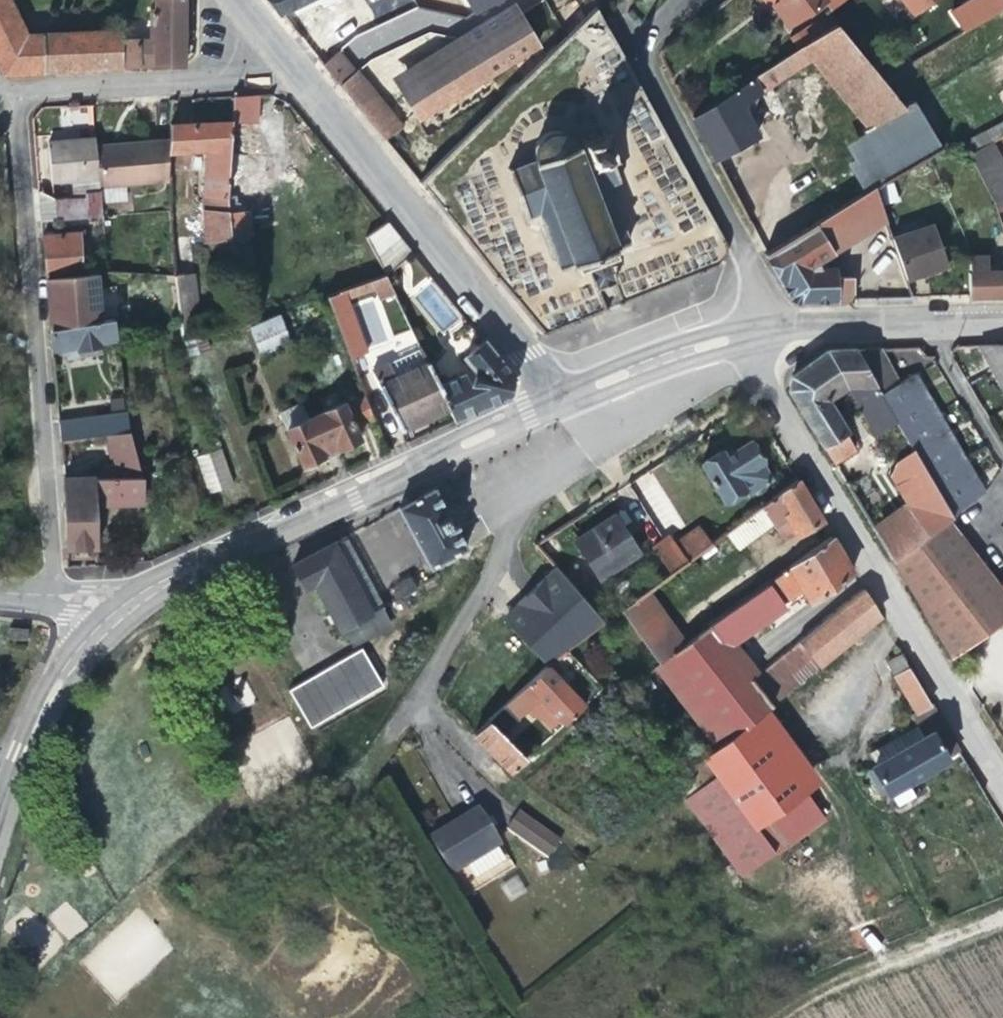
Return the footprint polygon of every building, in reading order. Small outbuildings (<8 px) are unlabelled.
[(1,0),(0,0),(0,76),(34,74),(33,38),(21,39),(1,0)] [(149,12),(145,12),(145,42),(112,43),(112,34),(33,38),(34,74),(178,67),(178,0),(150,0),(149,12)] [(273,16),(305,0),(260,0),(273,16)] [(373,17),(413,2),(412,0),(367,0),(373,17)] [(493,0),(458,0),(467,16),(493,0)] [(771,0),(760,0),(768,10),(775,5),(771,0)] [(775,5),(768,10),(783,30),(800,18),(804,22),(822,8),(816,0),(771,0),(775,5)] [(843,0),(816,0),(822,8),(826,13),(843,0)] [(906,20),(936,0),(892,0),(906,20)] [(949,10),(962,34),(1002,11),(1002,0),(966,0),(949,10)] [(392,92),(512,20),(506,11),(386,83),(392,92)] [(830,29),(821,18),(785,41),(793,53),(830,29)] [(529,48),(512,20),(392,92),(400,107),(391,112),(400,127),(448,97),(529,48)] [(897,108),(876,83),(830,29),(793,53),(773,66),(780,78),(802,64),(811,59),(868,126),(858,131),(830,147),(858,197),(868,191),(935,153),(906,103),(897,108)] [(340,68),(343,65),(333,53),(315,68),(376,143),(393,132),(379,116),(369,125),(353,106),(363,97),(340,68)] [(868,126),(811,59),(802,64),(858,131),(868,126)] [(752,95),(780,78),(773,66),(745,84),(752,95)] [(739,103),(752,95),(745,84),(686,122),(709,161),(749,137),(736,112),(739,103)] [(369,125),(379,116),(363,97),(353,106),(369,125)] [(253,98),(227,99),(225,124),(246,125),(251,125),(253,98)] [(164,143),(164,155),(200,152),(198,197),(222,197),(225,137),(225,124),(164,128),(164,143)] [(246,137),(246,125),(225,124),(225,137),(246,137)] [(599,134),(598,132),(596,132),(596,135),(579,142),(577,140),(574,141),(575,144),(570,145),(566,139),(562,135),(557,132),(547,132),(538,136),(532,141),(529,149),(528,156),(529,161),(507,170),(506,169),(503,169),(502,168),(500,169),(519,220),(521,219),(520,218),(522,216),(522,214),(533,210),(539,226),(536,227),(537,230),(541,230),(546,245),(543,247),(544,250),(547,249),(553,264),(550,266),(551,269),(554,268),(555,270),(567,265),(571,274),(579,271),(589,292),(599,288),(609,284),(601,262),(611,259),(608,250),(619,246),(619,243),(622,242),(621,239),(618,240),(612,224),(615,223),(613,220),(611,221),(605,205),(607,204),(606,201),(603,201),(598,186),(606,183),(608,185),(610,183),(611,185),(615,183),(607,163),(609,161),(609,158),(611,157),(610,155),(608,156),(601,138),(604,136),(603,133),(599,134)] [(246,137),(225,137),(222,197),(243,198),(244,180),(254,179),(255,157),(245,157),(246,137)] [(44,143),(47,182),(65,180),(95,178),(92,147),(91,140),(44,143)] [(164,155),(164,143),(92,147),(95,178),(96,192),(164,186),(164,155)] [(988,143),(964,156),(988,209),(1002,203),(1002,175),(988,143)] [(807,191),(821,215),(823,217),(856,198),(842,172),(807,191)] [(78,194),(96,192),(95,178),(65,180),(67,199),(78,198),(78,194)] [(856,198),(823,217),(807,226),(823,256),(868,230),(879,224),(868,191),(858,197),(856,198)] [(48,200),(49,222),(98,218),(96,192),(78,194),(78,198),(67,199),(48,200)] [(32,193),(34,223),(49,222),(48,200),(32,193)] [(200,214),(224,214),(222,197),(198,197),(200,214)] [(243,198),(222,197),(224,214),(244,212),(243,198)] [(244,212),(224,214),(226,240),(246,237),(244,212)] [(232,275),(226,240),(224,214),(200,214),(202,245),(211,243),(213,255),(219,254),(223,277),(232,275)] [(940,264),(925,223),(884,238),(898,278),(940,264)] [(362,238),(378,276),(379,278),(406,258),(379,224),(362,238)] [(883,235),(879,224),(868,230),(872,240),(883,235)] [(816,260),(823,256),(807,226),(756,254),(784,301),(793,305),(846,303),(845,283),(828,283),(828,273),(821,273),(805,273),(802,268),(816,260)] [(47,278),(77,276),(75,235),(36,237),(39,279),(47,278)] [(223,277),(219,254),(213,255),(217,278),(223,277)] [(980,259),(962,259),(962,300),(1002,299),(1002,273),(980,273),(980,259)] [(805,273),(821,273),(816,260),(802,268),(805,273)] [(90,275),(77,276),(47,278),(49,300),(41,301),(43,330),(94,321),(90,275)] [(386,293),(379,278),(378,276),(365,282),(368,289),(373,299),(386,293)] [(49,300),(47,278),(39,279),(41,301),(49,300)] [(368,289),(365,282),(338,292),(341,299),(368,289)] [(170,284),(177,344),(180,343),(192,339),(186,283),(170,284)] [(341,299),(338,292),(321,298),(344,359),(360,354),(341,299)] [(250,323),(256,353),(289,347),(283,317),(250,323)] [(107,319),(94,321),(43,330),(47,350),(71,347),(71,352),(95,348),(94,343),(111,341),(107,319)] [(192,339),(180,343),(186,358),(203,352),(198,337),(192,339)] [(429,388),(439,408),(447,424),(501,400),(506,380),(475,343),(457,357),(465,374),(459,385),(453,384),(454,376),(429,388)] [(975,348),(1002,403),(1002,347),(975,348)] [(365,370),(392,430),(439,408),(429,388),(410,348),(365,370)] [(873,395),(892,383),(875,352),(848,353),(873,395)] [(894,433),(848,353),(821,353),(785,377),(783,393),(818,452),(838,439),(817,403),(837,391),(868,443),(878,436),(881,441),(894,433)] [(873,395),(894,433),(902,446),(943,519),(951,512),(978,497),(907,374),(892,383),(873,395)] [(308,417),(324,452),(352,440),(347,427),(365,418),(357,397),(308,417)] [(273,414),(295,465),(324,452),(308,417),(302,420),(295,404),(273,414)] [(51,421),(53,443),(100,436),(123,432),(120,412),(51,421)] [(692,425),(688,418),(672,426),(676,433),(692,425)] [(102,460),(105,459),(111,480),(135,480),(123,432),(100,436),(101,444),(98,445),(102,460)] [(754,463),(743,444),(724,456),(718,459),(714,453),(692,466),(714,505),(733,493),(736,498),(763,482),(752,465),(754,463)] [(866,532),(884,564),(922,535),(943,519),(902,446),(883,458),(888,467),(884,481),(899,506),(874,526),(866,532)] [(195,458),(208,495),(235,485),(222,448),(195,458)] [(724,456),(720,449),(714,453),(718,459),(724,456)] [(88,548),(86,507),(85,480),(97,480),(96,472),(83,472),(82,480),(55,480),(58,549),(63,549),(84,548),(88,548)] [(97,480),(85,480),(86,507),(136,507),(135,480),(111,480),(97,480)] [(813,522),(789,482),(753,508),(759,519),(774,544),(813,522)] [(441,512),(438,512),(427,491),(392,511),(424,569),(458,551),(447,530),(449,529),(441,512)] [(727,541),(759,519),(753,508),(721,531),(727,541)] [(629,558),(602,519),(561,545),(586,586),(629,558)] [(954,578),(976,563),(943,519),(922,535),(954,578)] [(685,557),(702,545),(690,529),(674,541),(685,557)] [(667,546),(660,538),(643,550),(661,575),(678,562),(667,546)] [(845,576),(823,539),(782,568),(798,592),(806,603),(845,576)] [(377,608),(340,540),(326,547),(364,616),(374,610),(377,608)] [(685,557),(674,541),(667,546),(678,562),(685,557)] [(374,610),(364,616),(326,547),(287,568),(299,592),(309,586),(334,633),(337,631),(346,648),(383,627),(374,610)] [(84,560),(84,548),(63,549),(64,560),(84,560)] [(993,587),(976,563),(912,610),(942,660),(1002,618),(1002,600),(993,587)] [(782,604),(798,592),(782,568),(769,577),(776,587),(772,590),(782,604)] [(510,609),(496,622),(540,667),(557,651),(594,623),(546,570),(507,606),(510,609)] [(766,708),(765,707),(745,682),(757,673),(751,666),(740,674),(721,648),(733,639),(782,604),(772,590),(776,587),(769,577),(675,646),(649,665),(647,667),(659,683),(673,673),(724,740),(745,724),(766,708)] [(993,587),(1002,600),(1002,580),(993,587)] [(409,591),(404,582),(391,590),(396,598),(409,591)] [(816,666),(871,619),(855,592),(795,641),(816,666)] [(675,646),(636,593),(609,612),(649,665),(675,646)] [(28,640),(29,629),(10,628),(9,638),(28,640)] [(751,666),(752,665),(733,639),(721,648),(740,674),(751,666)] [(816,666),(795,641),(769,662),(791,687),(816,666)] [(304,728),(377,687),(358,653),(285,696),(304,728)] [(942,759),(951,754),(895,659),(881,667),(909,715),(902,720),(907,730),(862,756),(868,768),(865,769),(866,771),(861,774),(875,798),(881,795),(882,797),(884,796),(892,809),(909,799),(901,786),(942,762),(942,759)] [(769,662),(757,673),(745,682),(765,707),(791,687),(769,662)] [(575,703),(540,667),(499,706),(511,718),(531,699),(555,723),(575,703)] [(710,750),(724,740),(673,673),(659,683),(710,750)] [(506,775),(520,760),(481,723),(467,736),(506,775)] [(798,795),(745,724),(724,740),(710,750),(697,760),(748,831),(798,795)] [(811,786),(798,795),(808,810),(822,800),(811,786)] [(808,810),(798,795),(748,831),(767,856),(816,820),(808,810)] [(482,907),(528,870),(484,817),(438,854),(482,907)] [(515,840),(558,867),(568,851),(526,824),(515,840)] [(69,942),(88,924),(65,900),(46,918),(69,942)] [(140,908),(124,920),(136,936),(152,924),(140,908)] [(43,917),(15,932),(32,965),(60,950),(43,917)] [(129,972),(125,975),(104,945),(85,959),(112,998),(136,982),(129,972)]
